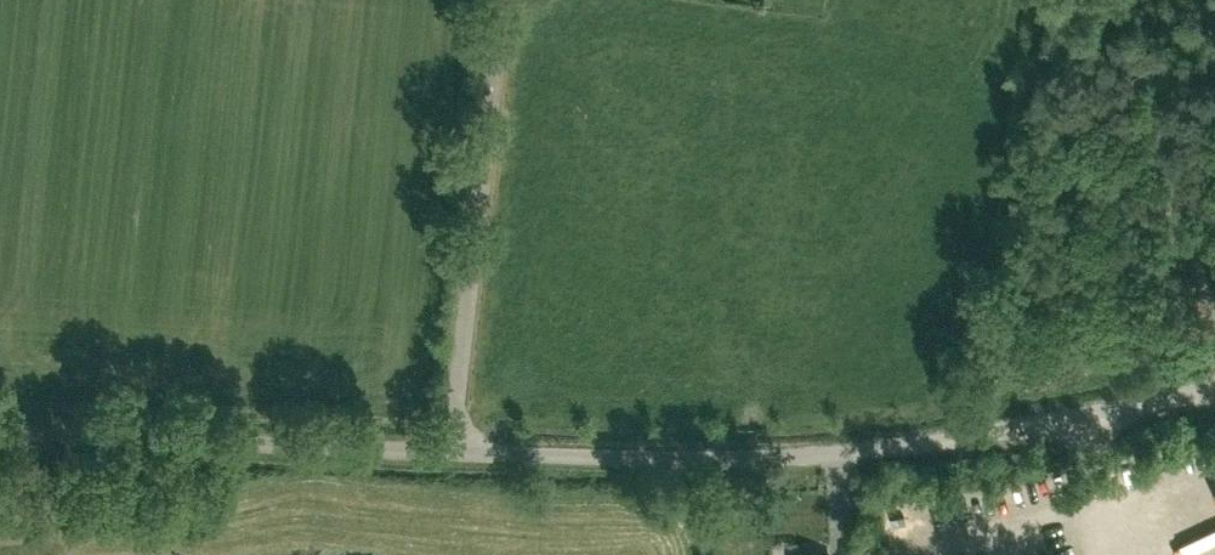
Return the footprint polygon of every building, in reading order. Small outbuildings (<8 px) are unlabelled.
[(1173,546),(1214,530),(1214,514),(1167,532),(1173,546)]
